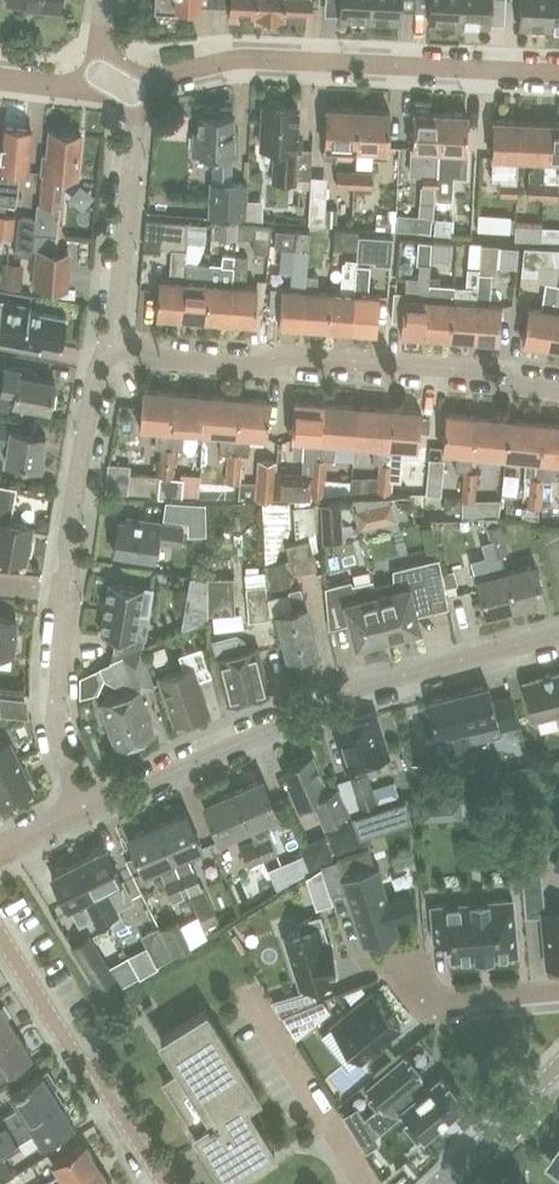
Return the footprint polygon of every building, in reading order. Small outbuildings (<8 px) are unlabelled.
[(155,11),(178,12),(179,6),(200,7),(200,0),(155,0),(155,11)] [(257,15),(259,15),(259,0),(233,0),(232,19),(239,19),(240,14),(257,15)] [(259,15),(257,15),(256,20),(269,21),(270,15),(284,16),(285,0),(259,0),(259,15)] [(312,0),(285,0),(284,16),(311,17),(312,0)] [(341,19),(370,20),(371,0),(342,0),(341,19)] [(401,0),(371,0),(370,20),(400,22),(401,0)] [(429,23),(459,25),(460,0),(430,0),(429,23)] [(489,26),(490,0),(460,0),(459,25),(489,26)] [(549,28),(550,0),(521,0),(520,27),(549,28)] [(549,28),(558,29),(558,0),(550,0),(549,28)] [(295,175),(310,176),(311,146),(301,145),(302,129),(297,128),(298,103),(263,101),(261,145),(277,145),(275,180),(295,180),(295,175)] [(337,144),(356,145),(359,106),(326,105),(324,156),(337,157),(337,144)] [(359,106),(356,145),(375,146),(374,157),(388,158),(390,108),(359,106)] [(438,159),(440,110),(414,109),(412,145),(411,145),(409,174),(421,175),(421,184),(436,185),(437,185),(438,170),(438,159)] [(465,147),(467,111),(440,110),(438,159),(448,160),(449,146),(465,147)] [(247,182),(231,181),(232,153),(237,154),(238,125),(233,125),(234,114),(199,112),(199,129),(193,129),(192,152),(214,153),(213,181),(210,181),(208,216),(212,217),(235,217),(246,218),(247,182)] [(520,119),(494,118),(492,154),(493,154),(492,179),(501,179),(517,180),(518,155),(520,119)] [(544,180),(544,169),(546,120),(520,119),(518,155),(534,155),(533,169),(529,169),(528,197),(543,197),(544,180)] [(544,169),(544,180),(543,197),(557,198),(558,170),(555,170),(555,157),(558,157),(558,121),(546,120),(544,169)] [(31,126),(4,124),(0,164),(0,201),(15,203),(18,179),(15,179),(17,167),(27,168),(31,126)] [(77,173),(81,131),(50,128),(47,152),(43,151),(41,169),(44,170),(41,200),(62,202),(65,172),(77,173)] [(371,188),(372,170),(354,169),(354,188),(371,188)] [(516,196),(517,180),(501,179),(500,196),(516,196)] [(421,184),(420,194),(435,195),(436,185),(421,184)] [(327,196),(310,195),(309,222),(326,223),(327,196)] [(22,213),(4,213),(4,244),(22,244),(22,213)] [(494,214),(493,230),(509,231),(510,214),(494,214)] [(235,217),(212,217),(211,234),(215,234),(234,235),(235,217)] [(459,236),(481,237),(481,218),(460,218),(459,236)] [(156,314),(180,316),(184,261),(187,222),(163,220),(161,247),(170,248),(167,278),(159,277),(156,314)] [(272,222),(237,220),(236,236),(255,237),(254,251),(270,252),(272,222)] [(292,269),(291,287),(272,285),(270,309),(280,310),(279,323),(304,324),(307,273),(309,247),(310,231),(310,228),(295,227),(295,228),(276,227),(275,244),(282,245),(280,268),(292,269)] [(391,263),(392,236),(359,234),(357,258),(375,259),(375,262),(391,263)] [(474,240),(472,264),(484,264),(485,240),(474,240)] [(35,284),(67,286),(69,248),(37,246),(35,284)] [(524,246),(521,274),(538,275),(539,263),(558,264),(558,248),(524,246)] [(220,282),(208,281),(205,317),(229,319),(234,253),(223,253),(220,282)] [(254,321),(257,284),(245,284),(247,254),(234,253),(229,319),(254,321)] [(331,289),(328,326),(352,328),(357,264),(357,259),(345,258),(345,261),(342,261),(340,290),(331,289)] [(209,262),(184,261),(180,316),(205,317),(208,281),(209,262)] [(404,295),(401,332),(425,333),(429,275),(430,263),(418,262),(417,276),(407,275),(406,296),(404,295)] [(357,264),(352,328),(376,329),(379,293),(369,292),(370,264),(357,264)] [(454,284),(450,335),(474,337),(479,272),(479,267),(466,266),(465,285),(454,284)] [(479,272),(474,337),(498,338),(501,302),(487,301),(490,273),(479,272)] [(328,326),(331,289),(316,288),(317,274),(307,273),(304,324),(328,326)] [(429,275),(425,333),(450,335),(454,284),(453,284),(438,283),(439,275),(429,275)] [(522,340),(548,344),(557,282),(545,280),(541,306),(528,304),(522,340)] [(557,282),(548,344),(558,346),(558,282),(557,282)] [(66,317),(29,310),(30,307),(0,301),(0,342),(40,349),(41,343),(61,346),(66,317)] [(13,400),(50,407),(55,378),(36,374),(37,370),(5,364),(1,386),(0,386),(0,407),(8,409),(10,399),(13,400)] [(164,447),(163,461),(174,462),(175,448),(175,447),(168,446),(173,389),(144,387),(141,426),(158,428),(157,446),(164,447)] [(206,392),(173,389),(168,446),(175,447),(175,448),(183,448),(184,430),(204,431),(206,392)] [(221,452),(229,452),(229,451),(236,452),(240,394),(206,392),(204,431),(222,432),(221,452)] [(269,397),(240,394),(236,452),(229,451),(229,452),(228,467),(241,468),(242,453),(249,454),(250,434),(266,436),(269,397)] [(324,473),(325,459),(325,457),(320,457),(324,401),(294,399),(291,437),(307,438),(304,476),(277,474),(274,499),(310,497),(312,472),(324,473)] [(335,440),(355,442),(357,403),(324,401),(320,457),(325,457),(325,459),(333,459),(335,440)] [(391,406),(357,403),(355,442),(373,443),(372,462),(379,462),(379,461),(386,462),(388,444),(391,406)] [(388,444),(418,446),(421,408),(391,406),(388,444)] [(471,470),(473,450),(477,413),(446,410),(442,447),(458,449),(456,470),(463,471),(461,485),(474,485),(476,470),(471,470)] [(477,413),(473,450),(506,454),(510,416),(477,413)] [(536,477),(538,457),(542,420),(510,416),(506,454),(526,456),(524,478),(530,479),(528,491),(541,492),(543,478),(536,477)] [(538,457),(536,477),(543,478),(552,479),(554,459),(558,459),(558,421),(542,420),(538,457)] [(46,433),(27,430),(27,425),(0,421),(0,441),(9,442),(7,459),(41,464),(46,433)] [(257,499),(274,499),(277,474),(278,461),(259,460),(257,499)] [(174,462),(163,461),(162,476),(160,495),(160,498),(166,498),(180,499),(181,478),(173,477),(174,462)] [(379,461),(379,462),(378,477),(391,478),(392,463),(386,463),(386,462),(379,461)] [(241,482),(241,468),(228,467),(227,482),(241,482)] [(323,497),(323,486),(324,473),(312,472),(310,497),(323,497)] [(160,495),(162,476),(131,474),(130,493),(160,495)] [(204,496),(204,476),(190,476),(190,496),(204,496)] [(390,494),(391,478),(378,477),(378,478),(368,477),(366,494),(377,495),(377,493),(390,494)] [(350,496),(351,480),(339,479),(338,496),(350,496)] [(0,481),(0,554),(26,558),(27,551),(32,552),(34,537),(30,537),(32,524),(11,520),(17,484),(0,481)] [(472,500),(474,485),(461,485),(460,499),(472,500)] [(540,508),(541,492),(528,491),(527,506),(540,508)] [(199,500),(180,499),(166,498),(164,517),(189,521),(189,532),(206,531),(205,501),(199,500)] [(301,506),(301,533),(322,533),(321,505),(301,506)] [(359,527),(371,524),(366,507),(355,510),(359,527)] [(129,522),(121,521),(116,551),(155,557),(158,538),(181,542),(184,525),(130,516),(129,522)] [(489,538),(504,534),(499,520),(485,524),(489,538)] [(508,549),(504,534),(489,538),(490,539),(494,554),(501,552),(508,549)] [(286,543),(293,573),(318,567),(310,537),(286,543)] [(487,614),(516,606),(506,570),(501,552),(494,554),(490,539),(482,541),(490,574),(477,578),(487,614)] [(430,600),(422,559),(392,567),(394,588),(377,593),(388,634),(420,626),(414,604),(430,600)] [(266,564),(271,589),(292,584),(286,560),(266,564)] [(516,606),(545,597),(534,561),(506,570),(516,606)] [(351,578),(325,585),(329,627),(351,621),(357,642),(388,634),(377,593),(360,597),(351,578)] [(111,579),(102,631),(116,633),(112,660),(143,646),(145,637),(136,635),(140,611),(149,613),(154,587),(111,579)] [(186,601),(205,604),(206,582),(190,579),(186,601)] [(208,582),(209,600),(220,600),(219,581),(208,582)] [(224,593),(235,593),(235,581),(224,581),(224,593)] [(246,586),(248,620),(268,618),(266,585),(246,586)] [(288,653),(318,645),(307,602),(305,602),(301,585),(289,588),(294,605),(277,610),(288,653)] [(216,611),(216,624),(237,623),(237,611),(216,611)] [(13,651),(14,646),(18,647),(20,632),(16,632),(17,616),(0,615),(0,649),(13,651)] [(198,679),(212,674),(202,645),(180,653),(184,667),(160,675),(176,721),(209,710),(198,679)] [(217,655),(228,702),(270,692),(259,645),(217,655)] [(115,746),(156,732),(141,689),(154,685),(141,649),(124,655),(135,689),(101,701),(115,746)] [(524,679),(534,716),(558,710),(558,670),(524,679)] [(488,682),(457,690),(479,770),(495,766),(488,735),(485,736),(481,722),(498,718),(500,727),(520,722),(512,691),(492,697),(488,682)] [(441,780),(479,770),(457,690),(428,697),(438,734),(454,729),(458,748),(460,757),(437,764),(441,780)] [(348,767),(387,754),(374,713),(335,725),(348,767)] [(0,803),(33,788),(9,740),(0,744),(0,803)] [(326,823),(331,821),(334,829),(331,834),(333,838),(326,841),(320,839),(304,846),(313,866),(333,857),(331,853),(358,841),(346,813),(349,812),(337,786),(328,791),(312,754),(283,767),(300,806),(316,799),(326,823)] [(373,788),(367,771),(351,776),(361,808),(399,796),(394,781),(373,788)] [(264,857),(277,852),(269,832),(267,833),(261,820),(277,813),(261,777),(233,789),(249,825),(254,838),(264,857)] [(249,825),(233,789),(221,795),(218,789),(204,795),(207,800),(204,802),(220,837),(249,825)] [(445,816),(444,802),(430,803),(431,817),(445,816)] [(382,805),(370,809),(380,836),(391,832),(382,805)] [(187,851),(202,845),(186,809),(157,822),(187,890),(201,884),(193,863),(192,864),(187,851)] [(187,890),(157,822),(128,834),(144,870),(159,863),(165,877),(164,877),(172,896),(187,890)] [(264,857),(254,838),(240,844),(248,864),(264,857)] [(78,858),(108,919),(109,918),(117,934),(118,933),(128,952),(144,944),(135,925),(127,929),(106,885),(122,878),(106,845),(100,847),(98,846),(91,850),(91,852),(78,858)] [(519,848),(523,887),(543,885),(539,847),(519,848)] [(366,851),(337,860),(343,877),(341,878),(342,879),(343,879),(346,888),(363,940),(362,941),(362,942),(383,941),(400,930),(399,928),(398,929),(395,920),(414,914),(412,900),(405,888),(387,894),(378,867),(379,867),(379,865),(371,866),(366,851)] [(96,925),(108,919),(78,858),(64,865),(62,864),(55,868),(55,869),(51,871),(67,904),(69,903),(79,926),(93,919),(96,925)] [(484,901),(430,906),(433,940),(448,938),(450,959),(517,953),(512,898),(484,900),(484,901)] [(542,911),(547,965),(558,964),(558,909),(542,911)] [(284,935),(300,986),(335,975),(330,939),(328,939),(320,913),(298,920),(301,929),(284,935)] [(160,924),(160,925),(173,953),(189,945),(176,917),(160,924)] [(175,956),(173,953),(160,925),(142,934),(157,965),(175,956)] [(97,950),(81,961),(104,997),(120,987),(97,950)] [(75,978),(66,983),(77,1008),(87,1003),(75,978)] [(280,1015),(307,1004),(303,990),(271,1000),(280,1015)] [(331,1026),(359,1059),(400,1025),(372,991),(331,1026)] [(330,1010),(324,999),(282,1015),(295,1036),(330,1010)] [(15,1029),(0,1004),(0,1038),(15,1029)] [(227,1182),(275,1152),(244,1103),(258,1095),(205,1009),(160,1037),(181,1070),(164,1079),(227,1182)] [(15,1029),(0,1038),(0,1075),(32,1056),(15,1029)] [(401,1110),(400,1109),(399,1110),(423,1140),(425,1138),(424,1138),(464,1104),(465,1105),(466,1104),(442,1074),(441,1075),(441,1076),(428,1087),(418,1076),(421,1074),(421,1075),(422,1074),(406,1054),(405,1055),(405,1056),(367,1088),(366,1087),(365,1088),(382,1108),(383,1107),(383,1106),(392,1098),(402,1109),(401,1110)] [(10,1091),(18,1105),(2,1115),(1,1114),(0,1114),(0,1134),(15,1125),(58,1098),(52,1089),(58,1085),(48,1069),(42,1072),(10,1091)] [(6,1148),(34,1131),(42,1143),(74,1124),(58,1098),(15,1125),(0,1134),(0,1139),(6,1148)] [(365,1149),(378,1141),(357,1108),(344,1116),(365,1149)] [(100,1167),(84,1140),(52,1160),(60,1172),(41,1183),(72,1183),(100,1167)] [(550,1158),(558,1165),(558,1146),(550,1158)] [(0,1175),(0,1183),(37,1183),(39,1182),(14,1159),(0,1175)] [(100,1167),(72,1183),(111,1183),(100,1167)]
